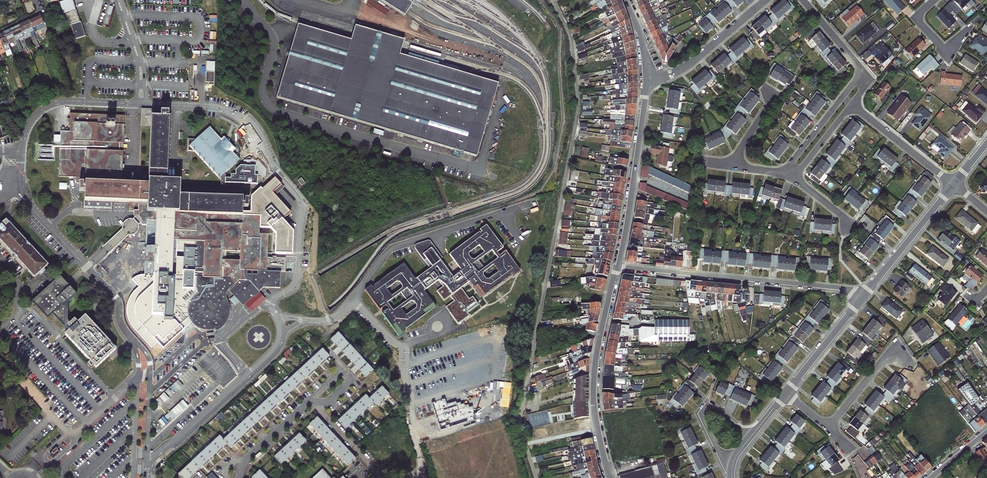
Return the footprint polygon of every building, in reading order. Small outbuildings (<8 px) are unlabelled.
[(405,18),(409,12),(415,1),(416,0),(377,0),(405,18)] [(600,8),(618,0),(605,0),(596,4),(599,9),(600,8)] [(604,12),(622,4),(620,0),(618,0),(600,8),(602,13),(604,12)] [(635,3),(638,8),(654,1),(654,0),(641,0),(635,3)] [(654,1),(638,8),(640,13),(658,5),(657,0),(656,0),(654,1)] [(725,0),(724,0),(722,2),(724,3),(717,8),(725,17),(731,12),(729,9),(732,7),(725,0)] [(777,6),(784,14),(790,8),(792,10),(795,8),(789,0),(785,3),(783,0),(777,6)] [(883,1),(896,15),(905,8),(897,0),(884,0),(883,1)] [(62,4),(65,14),(69,12),(73,10),(73,11),(76,10),(73,1),(62,4)] [(602,16),(603,19),(624,9),(622,4),(604,12),(605,14),(602,16)] [(659,4),(658,5),(640,13),(642,18),(659,11),(661,9),(659,4)] [(847,9),(839,16),(848,27),(864,14),(856,5),(849,11),(847,9)] [(936,17),(948,29),(956,22),(949,14),(953,11),(947,5),(943,8),(944,9),(936,17)] [(769,16),(776,24),(785,17),(783,15),(784,14),(777,6),(770,12),(772,14),(769,16)] [(706,15),(712,23),(715,20),(718,23),(725,17),(717,8),(716,7),(706,15)] [(603,19),(606,24),(626,15),(624,9),(603,19)] [(85,36),(76,10),(73,11),(73,10),(69,12),(65,14),(68,25),(70,24),(75,39),(85,36)] [(661,16),(659,11),(642,18),(645,23),(661,16)] [(665,14),(661,16),(645,23),(647,28),(664,21),(663,18),(666,17),(665,14)] [(606,30),(609,29),(628,20),(626,15),(606,24),(605,25),(606,26),(604,27),(606,30)] [(712,23),(706,15),(703,17),(705,19),(698,25),(705,33),(712,27),(710,25),(712,23)] [(47,31),(46,27),(44,22),(42,22),(40,16),(29,21),(34,33),(39,30),(41,34),(47,31)] [(776,24),(769,16),(767,19),(764,16),(757,22),(766,32),(776,24)] [(606,33),(607,35),(629,26),(628,20),(609,29),(610,32),(606,33)] [(666,20),(664,21),(647,28),(650,34),(664,27),(664,24),(666,23),(666,20)] [(34,33),(29,21),(19,26),(22,32),(22,33),(23,35),(29,33),(35,46),(38,45),(34,33)] [(888,29),(894,24),(892,21),(886,26),(888,29)] [(750,32),(757,39),(760,37),(766,32),(757,22),(751,27),(753,29),(750,32)] [(855,36),(862,44),(876,32),(878,30),(872,22),(855,36)] [(298,25),(276,100),(477,159),(498,87),(400,57),(402,52),(404,44),(405,41),(355,26),(352,37),(351,40),(298,25)] [(19,26),(10,30),(15,41),(17,45),(19,52),(23,51),(17,35),(22,33),(22,32),(19,26)] [(608,39),(608,40),(630,31),(629,26),(607,35),(605,36),(607,40),(608,39)] [(666,26),(664,27),(650,34),(652,39),(666,32),(666,26)] [(10,30),(3,33),(8,44),(15,41),(10,30)] [(608,40),(610,44),(632,36),(630,31),(608,40)] [(652,39),(654,44),(670,37),(667,35),(666,32),(652,39)] [(3,33),(0,34),(0,42),(4,51),(10,49),(8,44),(3,33)] [(816,35),(814,33),(807,39),(814,48),(825,39),(819,33),(816,35)] [(675,36),(674,39),(667,49),(659,54),(663,63),(666,63),(680,41),(681,41),(683,37),(679,34),(676,37),(675,36)] [(979,34),(976,38),(975,37),(970,46),(984,55),(986,50),(986,45),(986,44),(986,39),(979,34)] [(610,44),(611,49),(633,42),(632,36),(610,44)] [(654,44),(657,49),(674,39),(670,37),(654,44)] [(904,51),(912,59),(925,46),(918,38),(904,51)] [(657,49),(659,54),(667,49),(674,39),(657,49)] [(736,44),(744,54),(751,49),(754,46),(747,39),(744,41),(742,39),(736,44)] [(822,57),(830,51),(828,48),(830,46),(825,39),(814,48),(822,57)] [(590,42),(585,44),(584,41),(576,44),(578,51),(591,48),(590,42)] [(610,51),(611,54),(634,48),(633,42),(611,49),(609,50),(610,51)] [(874,44),(860,56),(864,60),(878,50),(880,52),(874,57),(883,68),(894,58),(881,42),(876,46),(874,44)] [(728,55),(735,62),(737,60),(744,54),(736,44),(728,50),(731,53),(728,55)] [(612,59),(616,58),(634,54),(634,48),(611,54),(612,59)] [(832,54),(830,51),(822,57),(830,67),(840,58),(835,51),(832,54)] [(584,52),(579,55),(582,61),(587,58),(584,52)] [(616,58),(616,63),(635,59),(634,54),(616,58)] [(978,63),(965,54),(959,63),(972,72),(978,63)] [(735,62),(728,55),(725,57),(723,55),(716,61),(725,71),(735,62)] [(913,71),(919,78),(930,68),(933,71),(939,66),(929,55),(915,67),(916,68),(913,71)] [(838,76),(845,69),(843,67),(846,64),(840,58),(830,67),(838,76)] [(612,66),(613,69),(636,65),(635,59),(616,63),(614,63),(614,65),(612,66)] [(215,60),(206,60),(206,70),(214,71),(215,60)] [(709,70),(716,78),(718,76),(725,71),(716,61),(710,66),(712,68),(709,70)] [(774,63),(769,72),(771,74),(769,77),(777,81),(784,70),(774,63)] [(618,71),(618,74),(637,71),(636,65),(613,69),(611,70),(611,72),(618,71)] [(214,71),(206,70),(205,81),(208,81),(208,84),(214,84),(214,71)] [(697,76),(705,84),(706,86),(716,78),(709,70),(706,73),(704,70),(697,76)] [(786,83),(789,85),(794,76),(784,70),(777,81),(784,86),(786,83)] [(612,80),(615,80),(637,77),(637,71),(618,74),(611,75),(612,80)] [(945,72),(940,71),(939,85),(960,87),(962,76),(945,74),(945,72)] [(705,84),(697,76),(690,82),(693,84),(690,87),(696,94),(700,92),(699,90),(705,84)] [(615,80),(615,85),(637,83),(637,77),(615,80)] [(873,94),(883,101),(886,97),(884,95),(890,87),(883,82),(873,94)] [(978,84),(971,93),(986,106),(986,92),(981,87),(982,86),(978,84)] [(667,100),(678,101),(679,93),(682,94),(683,89),(673,88),(672,91),(668,91),(667,100)] [(756,98),(758,96),(750,89),(742,99),(753,107),(758,100),(756,98)] [(821,101),(823,99),(815,92),(808,102),(819,110),(824,103),(821,101)] [(900,95),(886,113),(896,121),(911,103),(900,95)] [(735,108),(743,114),(745,112),(748,114),(753,107),(742,99),(735,108)] [(669,112),(679,114),(679,110),(677,110),(678,101),(667,100),(666,109),(669,109),(669,112)] [(965,101),(959,108),(962,110),(961,111),(976,123),(986,111),(979,105),(976,109),(965,101)] [(801,111),(808,118),(811,115),(814,117),(819,110),(808,102),(801,111)] [(924,110),(920,107),(913,115),(916,117),(911,124),(919,131),(930,118),(922,112),(924,110)] [(741,118),(743,114),(735,108),(732,111),(736,114),(732,121),(740,128),(745,121),(741,118)] [(806,120),(808,118),(801,111),(793,121),(804,129),(809,122),(806,120)] [(243,189),(224,188),(225,175),(223,174),(238,160),(232,154),(230,152),(231,149),(230,149),(230,148),(230,146),(230,145),(229,144),(229,143),(228,143),(229,141),(229,140),(227,139),(225,138),(223,141),(222,141),(221,142),(219,139),(218,139),(213,133),(212,132),(208,128),(196,139),(187,139),(187,151),(193,151),(195,151),(199,156),(200,156),(204,160),(204,161),(209,166),(210,167),(213,171),(214,172),(219,178),(220,179),(220,187),(180,186),(180,181),(166,181),(169,117),(165,117),(165,116),(168,116),(168,112),(161,112),(160,117),(151,117),(148,180),(122,179),(124,116),(70,113),(70,118),(69,124),(69,132),(60,131),(60,136),(53,136),(53,142),(59,143),(58,176),(76,177),(76,182),(79,182),(79,190),(84,191),(83,200),(83,208),(110,209),(111,201),(128,202),(128,211),(133,211),(132,215),(135,218),(135,219),(138,223),(139,223),(141,225),(146,225),(145,275),(153,275),(172,276),(173,240),(195,241),(194,268),(203,268),(202,277),(230,278),(230,279),(231,280),(230,281),(235,285),(229,289),(243,305),(263,287),(280,288),(280,272),(285,272),(285,258),(276,258),(272,258),(267,257),(268,234),(259,234),(260,216),(242,216),(242,207),(248,207),(248,199),(244,199),(243,201),(242,201),(242,198),(243,189)] [(679,114),(669,112),(668,116),(662,115),(661,124),(674,126),(676,118),(678,118),(679,114)] [(721,129),(728,138),(732,133),(735,135),(740,128),(732,121),(729,119),(721,129)] [(846,128),(855,135),(860,128),(862,129),(864,126),(856,120),(854,122),(851,121),(846,128)] [(786,130),(794,136),(796,134),(799,136),(804,129),(793,121),(786,130)] [(960,123),(950,135),(960,143),(970,131),(960,123)] [(674,126),(661,124),(659,133),(663,133),(662,137),(672,138),(674,126)] [(841,139),(849,146),(856,136),(855,135),(846,128),(840,135),(842,137),(841,139)] [(722,140),(728,138),(721,129),(718,131),(719,133),(711,137),(716,147),(724,143),(722,140)] [(605,134),(610,135),(631,138),(632,133),(608,130),(605,130),(605,134)] [(922,142),(926,133),(923,132),(918,140),(922,142)] [(700,139),(704,148),(707,147),(708,150),(716,147),(711,137),(709,134),(700,139)] [(609,141),(611,141),(630,144),(631,138),(610,135),(609,141)] [(785,144),(787,141),(779,135),(771,144),(782,153),(788,146),(785,144)] [(954,148),(939,136),(932,144),(939,149),(937,153),(937,154),(945,160),(954,148)] [(830,147),(841,156),(849,146),(841,139),(838,142),(836,140),(830,147)] [(236,148),(229,141),(228,143),(229,143),(229,144),(230,145),(230,146),(230,148),(230,149),(231,149),(230,152),(232,154),(233,153),(232,152),(236,148)] [(630,149),(630,144),(611,141),(609,146),(630,149)] [(764,154),(772,160),(774,158),(777,160),(782,153),(771,144),(764,154)] [(651,145),(650,154),(657,155),(655,165),(666,167),(670,167),(670,163),(672,162),(673,160),(673,157),(668,155),(669,148),(651,145)] [(588,158),(590,148),(583,146),(581,156),(588,158)] [(826,159),(834,165),(836,162),(837,163),(842,157),(841,156),(830,147),(825,154),(827,156),(826,159)] [(883,163),(890,154),(883,148),(881,151),(878,149),(872,157),(875,159),(877,157),(883,163)] [(890,154),(883,163),(881,165),(888,170),(885,174),(891,178),(894,175),(891,173),(898,164),(895,162),(897,159),(890,154)] [(612,165),(627,167),(628,161),(609,157),(609,160),(608,160),(607,163),(612,165)] [(815,167),(827,176),(832,169),(832,168),(834,165),(826,159),(823,162),(821,160),(815,167)] [(627,167),(612,165),(611,170),(626,173),(627,167)] [(648,174),(672,185),(675,179),(649,167),(642,166),(640,177),(647,179),(648,174)] [(827,176),(815,167),(809,174),(812,176),(810,179),(818,185),(821,182),(822,183),(827,176)] [(578,182),(579,170),(572,169),(571,181),(578,182)] [(626,173),(611,170),(605,169),(604,175),(625,179),(626,173)] [(915,182),(926,191),(931,183),(929,182),(931,178),(923,172),(920,176),(915,182)] [(625,179),(604,175),(604,178),(606,179),(605,182),(624,185),(625,179)] [(978,188),(983,192),(984,190),(986,193),(986,179),(986,178),(978,188)] [(624,185),(605,182),(597,180),(596,183),(598,184),(597,186),(604,187),(623,190),(624,185)] [(708,184),(704,184),(703,194),(715,195),(717,181),(708,180),(708,184)] [(727,196),(728,186),(725,186),(725,182),(717,181),(715,195),(727,196)] [(926,191),(915,182),(910,189),(907,192),(914,197),(915,198),(918,196),(920,198),(926,191)] [(638,190),(686,210),(688,203),(646,186),(646,184),(639,183),(638,190)] [(732,186),(728,186),(727,196),(739,197),(741,184),(732,183),(732,186)] [(751,198),(752,188),(749,188),(749,184),(741,184),(739,197),(751,198)] [(769,198),(773,188),(765,185),(764,188),(760,187),(757,197),(761,198),(762,196),(769,198)] [(852,189),(849,186),(843,195),(846,197),(852,189)] [(623,190),(604,187),(603,189),(607,190),(605,193),(622,196),(623,190)] [(773,188),(769,198),(778,201),(775,208),(779,209),(782,199),(779,198),(782,190),(773,188)] [(902,203),(910,210),(916,203),(912,199),(914,197),(907,192),(905,195),(907,197),(902,203)] [(622,196),(605,193),(601,193),(600,198),(603,199),(622,202),(622,196)] [(859,193),(850,205),(857,211),(860,208),(862,210),(869,202),(866,200),(866,199),(859,193)] [(637,195),(635,207),(654,209),(654,208),(656,208),(657,204),(655,204),(647,202),(647,199),(637,195)] [(791,211),(795,200),(787,197),(786,200),(782,199),(779,209),(783,211),(784,208),(791,211)] [(568,198),(565,214),(571,215),(572,211),(575,212),(577,204),(574,203),(575,200),(568,198)] [(622,202),(603,199),(602,204),(621,207),(622,202)] [(795,200),(791,211),(791,213),(803,217),(806,207),(803,206),(804,203),(795,200)] [(910,210),(902,203),(900,201),(892,211),(900,218),(902,215),(905,217),(910,210)] [(621,207),(602,204),(602,210),(620,213),(621,207)] [(635,207),(634,212),(650,215),(655,216),(656,210),(654,209),(635,207)] [(620,213),(602,210),(595,209),(594,215),(598,216),(619,219),(620,213)] [(970,231),(975,234),(980,226),(977,224),(978,223),(961,210),(954,218),(970,231)] [(634,212),(633,223),(649,226),(650,215),(634,212)] [(880,227),(888,234),(894,226),(891,224),(893,221),(885,215),(883,218),(885,220),(880,227)] [(619,219),(598,216),(597,222),(598,222),(618,224),(619,219)] [(122,229),(107,243),(110,246),(113,249),(128,235),(130,235),(133,235),(135,234),(137,233),(138,231),(139,228),(139,226),(138,224),(138,223),(135,219),(134,219),(132,219),(130,219),(128,219),(126,220),(125,221),(123,223),(122,225),(122,227),(122,229)] [(809,232),(821,233),(822,220),(814,219),(813,223),(810,223),(809,232)] [(67,284),(60,277),(54,282),(45,272),(43,270),(48,265),(6,220),(1,225),(0,225),(0,241),(13,255),(16,258),(34,278),(39,273),(41,276),(43,275),(52,285),(32,303),(48,320),(53,315),(64,328),(62,330),(65,333),(64,334),(95,368),(115,349),(85,316),(77,322),(74,319),(69,323),(68,322),(69,303),(77,295),(67,284)] [(834,235),(835,225),(831,224),(831,221),(822,220),(821,233),(834,235)] [(632,223),(631,229),(653,232),(654,230),(650,229),(650,226),(649,226),(633,223),(632,223)] [(453,277),(440,260),(443,258),(431,242),(429,241),(416,245),(415,246),(415,248),(430,269),(416,280),(404,264),(374,286),(374,287),(373,288),(371,286),(365,291),(380,311),(386,306),(388,310),(382,314),(399,337),(405,332),(403,330),(405,329),(406,330),(436,308),(424,292),(439,281),(443,287),(437,292),(444,301),(450,297),(454,302),(446,308),(458,325),(470,316),(468,313),(479,305),(473,297),(470,299),(462,289),(470,283),(482,299),(512,276),(511,275),(513,274),(514,276),(521,272),(506,252),(500,257),(497,253),(504,249),(487,226),(480,230),(482,233),(481,234),(480,233),(450,255),(462,271),(453,277)] [(888,234),(880,227),(875,233),(872,232),(870,235),(878,241),(880,238),(882,241),(888,234)] [(617,230),(597,229),(594,228),(593,235),(601,236),(616,237),(617,230)] [(631,229),(630,234),(653,237),(653,232),(631,229)] [(559,243),(567,244),(569,232),(560,231),(559,243)] [(944,231),(938,239),(952,250),(960,241),(954,236),(953,238),(944,231)] [(630,234),(629,240),(650,243),(658,244),(659,242),(656,242),(657,238),(653,237),(630,234)] [(863,245),(873,252),(878,246),(876,244),(878,241),(870,235),(867,238),(868,239),(863,245)] [(173,240),(172,276),(153,275),(145,275),(142,275),(138,276),(135,278),(132,280),(139,287),(133,292),(130,297),(128,302),(127,305),(127,310),(127,314),(128,319),(130,323),(132,326),(152,347),(158,342),(163,348),(191,322),(190,320),(188,316),(188,308),(190,302),(193,298),(198,294),(196,288),(197,277),(194,277),(194,268),(195,241),(173,240)] [(656,257),(656,264),(682,267),(684,251),(687,251),(688,244),(678,243),(677,250),(666,249),(665,258),(656,257)] [(873,252),(863,245),(862,244),(854,254),(862,260),(864,258),(867,260),(873,252)] [(949,259),(932,246),(925,254),(942,268),(949,259)] [(699,249),(698,259),(703,259),(702,263),(711,264),(712,250),(699,249)] [(982,249),(975,257),(986,267),(986,254),(982,249)] [(725,251),(712,250),(711,264),(720,264),(720,261),(724,261),(725,251)] [(725,251),(724,261),(727,262),(727,265),(736,266),(737,252),(725,251)] [(961,260),(964,256),(958,251),(955,256),(961,260)] [(749,254),(737,252),(736,266),(744,267),(745,263),(749,263),(749,254)] [(601,260),(610,262),(612,254),(595,253),(595,256),(593,256),(592,259),(601,260)] [(749,254),(749,263),(752,264),(751,268),(760,268),(762,255),(749,254)] [(774,256),(762,255),(760,268),(769,269),(769,265),(773,266),(774,256)] [(774,256),(773,266),(776,266),(776,270),(785,270),(786,257),(774,256)] [(807,256),(806,266),(809,267),(809,270),(818,271),(819,257),(807,256)] [(799,258),(786,257),(785,270),(794,271),(794,267),(798,268),(799,258)] [(831,259),(819,257),(818,271),(826,272),(827,268),(830,268),(831,259)] [(601,260),(592,259),(590,259),(590,262),(557,260),(556,263),(599,265),(609,268),(610,262),(601,260)] [(915,264),(905,276),(910,281),(914,277),(928,287),(934,280),(932,278),(932,277),(915,264)] [(609,268),(599,265),(597,275),(598,275),(597,278),(606,281),(609,268)] [(983,276),(970,265),(963,273),(964,274),(962,278),(967,282),(966,283),(973,288),(983,276)] [(203,268),(194,268),(194,277),(197,277),(196,288),(198,294),(193,298),(190,302),(188,308),(188,316),(190,320),(191,322),(193,325),(198,328),(202,330),(210,331),(216,330),(217,332),(222,329),(224,328),(228,321),(230,316),(230,310),(229,305),(227,298),(226,296),(228,291),(229,289),(235,285),(230,281),(231,280),(230,279),(230,278),(202,277),(203,268)] [(621,276),(621,281),(644,283),(646,284),(647,277),(623,275),(621,276)] [(606,281),(597,278),(591,277),(581,278),(581,284),(589,283),(605,287),(606,281)] [(687,303),(693,303),(695,282),(655,278),(655,285),(672,286),(673,286),(686,287),(687,303)] [(901,281),(892,291),(901,298),(902,296),(904,298),(911,289),(901,281)] [(605,287),(589,283),(589,286),(590,285),(590,289),(604,292),(605,287)] [(718,284),(712,283),(710,300),(709,300),(711,311),(716,310),(715,301),(716,301),(718,284)] [(956,293),(945,284),(940,290),(942,292),(937,300),(945,307),(956,293)] [(742,286),(735,286),(733,301),(732,302),(740,303),(742,286)] [(758,304),(770,305),(772,292),(763,291),(763,295),(759,294),(758,304)] [(783,307),(784,297),(780,296),(780,293),(772,292),(770,305),(783,307)] [(896,319),(902,311),(887,298),(880,306),(896,319)] [(815,311),(823,317),(829,310),(826,308),(828,305),(820,299),(818,302),(820,304),(815,311)] [(735,311),(740,310),(743,321),(749,319),(745,302),(734,305),(735,311)] [(968,311),(959,304),(947,318),(947,320),(943,323),(952,331),(968,311)] [(823,317),(815,311),(810,317),(807,315),(805,318),(813,325),(815,322),(817,324),(823,317)] [(867,326),(877,334),(885,324),(883,323),(885,320),(879,315),(875,321),(872,319),(867,326)] [(586,323),(597,322),(598,316),(588,316),(580,317),(581,324),(586,323)] [(798,329),(808,336),(813,329),(811,327),(813,325),(805,318),(802,322),(803,322),(798,329)] [(963,326),(967,329),(972,322),(969,319),(963,326)] [(910,328),(921,344),(933,336),(922,320),(910,328)] [(611,324),(609,335),(619,337),(631,336),(638,336),(638,342),(695,341),(695,335),(689,335),(689,321),(654,321),(654,328),(641,327),(638,329),(628,330),(629,326),(611,324)] [(585,331),(595,332),(597,322),(586,323),(585,331)] [(877,334),(867,326),(861,333),(864,335),(862,338),(870,344),(877,334)] [(808,336),(798,329),(797,328),(789,338),(797,344),(799,342),(802,344),(808,336)] [(595,332),(585,331),(582,343),(593,339),(595,332)] [(339,349),(346,342),(337,333),(330,340),(339,349)] [(609,335),(607,341),(617,343),(631,342),(631,336),(619,337),(609,335)] [(781,348),(792,356),(797,349),(795,347),(797,344),(789,338),(781,348)] [(851,345),(862,354),(870,344),(862,338),(859,340),(857,338),(851,345)] [(573,352),(592,346),(593,339),(582,343),(570,347),(573,352)] [(607,341),(606,347),(616,349),(627,349),(628,349),(628,346),(625,346),(625,344),(617,344),(617,343),(607,341)] [(348,359),(355,352),(346,342),(339,349),(348,359)] [(926,351),(937,366),(949,358),(938,342),(926,351)] [(862,354),(851,345),(846,353),(848,355),(846,357),(854,364),(862,354)] [(568,360),(590,353),(592,346),(573,352),(568,354),(569,358),(567,358),(568,360)] [(606,347),(605,353),(615,355),(622,355),(627,355),(627,349),(616,349),(606,347)] [(792,356),(781,348),(776,354),(773,357),(782,364),(784,361),(786,363),(792,356)] [(290,349),(283,354),(287,359),(290,357),(288,354),(292,352),(290,349)] [(315,355),(323,364),(325,362),(324,361),(328,357),(322,349),(315,355)] [(356,368),(363,361),(355,352),(348,359),(356,368)] [(538,355),(540,362),(549,360),(547,353),(538,355)] [(570,365),(589,359),(590,353),(568,360),(570,365)] [(605,353),(604,359),(620,361),(625,361),(625,357),(622,356),(622,355),(615,355),(605,353)] [(321,366),(323,364),(315,355),(309,361),(316,368),(319,365),(321,366)] [(767,369),(776,375),(782,368),(779,366),(782,364),(773,357),(771,361),(773,362),(767,369)] [(572,371),(588,365),(589,359),(570,365),(569,366),(571,371),(572,371)] [(604,359),(603,365),(623,367),(628,367),(628,363),(620,363),(620,361),(604,359)] [(312,372),(316,368),(309,361),(303,367),(311,375),(313,373),(312,372)] [(365,378),(373,371),(363,361),(356,368),(365,378)] [(831,370),(841,377),(842,379),(850,368),(842,362),(840,365),(837,363),(831,370)] [(694,374),(703,381),(708,374),(706,372),(708,369),(700,363),(698,366),(697,366),(692,372),(694,374)] [(575,380),(588,375),(588,365),(572,371),(575,380)] [(309,377),(311,375),(303,367),(297,372),(304,380),(307,376),(309,377)] [(186,373),(191,378),(195,374),(190,369),(186,373)] [(776,375),(767,369),(763,375),(761,373),(758,377),(766,383),(768,380),(771,382),(776,375)] [(841,377),(831,370),(826,377),(828,379),(826,382),(835,388),(837,385),(836,384),(841,377)] [(300,383),(304,380),(297,372),(291,378),(299,386),(301,384),(300,383)] [(538,382),(547,380),(545,373),(536,375),(538,382)] [(703,381),(694,374),(689,381),(693,384),(697,388),(703,381)] [(889,381),(900,389),(903,385),(907,380),(899,374),(897,377),(894,374),(889,381)] [(209,375),(186,397),(192,402),(215,381),(209,375)] [(588,375),(575,380),(572,381),(572,403),(588,404),(588,375)] [(296,389),(299,386),(291,378),(284,384),(291,391),(295,387),(296,389)] [(693,384),(689,381),(686,378),(676,391),(687,400),(693,393),(690,391),(692,388),(690,387),(693,384)] [(539,389),(554,385),(553,379),(537,382),(539,389)] [(883,393),(892,399),(900,389),(889,381),(883,389),(885,391),(883,393)] [(816,389),(825,396),(830,389),(832,391),(835,388),(826,382),(824,384),(822,382),(816,389)] [(723,396),(726,391),(728,386),(720,383),(715,393),(723,396)] [(729,383),(728,386),(726,391),(728,393),(728,395),(731,396),(729,400),(730,400),(738,404),(744,390),(729,383)] [(981,403),(967,383),(957,390),(969,406),(984,425),(986,422),(986,410),(981,403)] [(279,389),(286,398),(288,396),(287,394),(291,391),(284,384),(279,389)] [(374,392),(382,401),(388,395),(381,387),(377,392),(376,391),(374,392)] [(284,400),(286,398),(279,389),(272,395),(279,402),(283,399),(284,400)] [(825,396),(816,389),(811,397),(813,398),(811,401),(819,408),(821,404),(819,403),(825,396)] [(755,396),(744,390),(738,404),(746,407),(747,404),(751,405),(755,396)] [(687,400),(676,391),(670,398),(671,398),(669,401),(677,408),(679,405),(681,407),(687,400)] [(892,399),(883,393),(881,396),(875,391),(869,398),(880,406),(884,401),(888,404),(892,399)] [(382,401),(374,392),(372,394),(373,395),(368,399),(372,403),(375,406),(382,401)] [(657,394),(658,404),(666,403),(666,394),(657,394)] [(275,406),(279,402),(272,395),(265,401),(273,410),(276,407),(275,406)] [(372,403),(368,399),(365,395),(360,400),(359,399),(357,401),(365,410),(372,403)] [(864,410),(872,416),(880,406),(869,398),(864,405),(866,407),(864,410)] [(183,399),(167,414),(173,420),(189,404),(183,399)] [(265,401),(260,406),(266,414),(270,410),(271,411),(273,410),(265,401)] [(355,404),(351,408),(358,416),(365,410),(357,401),(354,403),(355,404)] [(263,417),(266,414),(260,406),(254,412),(261,421),(264,418),(263,417)] [(979,429),(984,425),(969,406),(966,408),(965,407),(963,409),(979,429)] [(343,414),(351,422),(358,416),(351,408),(346,413),(345,411),(343,414)] [(974,432),(979,429),(963,409),(958,413),(974,432)] [(872,416),(864,410),(862,412),(859,410),(854,417),(865,426),(871,420),(870,419),(872,416)] [(259,423),(261,421),(254,412),(247,418),(254,425),(258,421),(259,423)] [(337,421),(344,429),(351,422),(343,414),(341,416),(342,417),(337,421)] [(316,417),(309,424),(315,431),(324,423),(322,421),(321,422),(316,417)] [(865,426),(854,417),(848,424),(851,426),(846,432),(854,438),(859,432),(860,433),(865,426)] [(250,429),(254,425),(247,418),(241,423),(249,432),(251,430),(250,429)] [(247,434),(249,432),(241,423),(235,429),(242,436),(246,432),(247,434)] [(315,431),(321,438),(329,431),(325,427),(326,426),(324,423),(315,431)] [(681,442),(694,436),(690,428),(687,429),(686,426),(676,431),(681,442)] [(780,435),(788,441),(794,435),(796,436),(799,433),(790,427),(788,429),(786,427),(780,435)] [(229,435),(237,443),(239,441),(238,440),(242,436),(235,429),(229,435)] [(329,431),(321,438),(328,445),(336,437),(334,435),(333,436),(329,431)] [(299,447),(305,441),(299,434),(294,438),(293,437),(291,439),(299,447)] [(234,446),(237,443),(229,435),(223,440),(226,444),(230,448),(233,445),(234,446)] [(788,441),(780,435),(775,442),(777,443),(775,446),(783,453),(791,443),(788,441)] [(221,448),(226,444),(223,440),(219,436),(212,442),(220,451),(222,449),(221,448)] [(694,436),(681,442),(686,453),(696,449),(694,446),(697,444),(694,436)] [(339,440),(336,437),(328,445),(334,452),(342,445),(338,441),(339,440)] [(567,450),(593,445),(591,438),(580,441),(569,443),(570,446),(548,451),(549,453),(567,450)] [(293,453),(299,447),(291,439),(289,441),(290,442),(286,445),(293,453)] [(218,454),(220,451),(212,442),(205,449),(212,457),(217,453),(218,454)] [(293,453),(286,445),(282,449),(281,448),(278,451),(286,459),(293,453)] [(342,445),(334,452),(341,459),(349,451),(347,449),(346,450),(342,445)] [(593,445),(567,450),(568,455),(594,450),(593,445)] [(837,461),(839,460),(829,445),(818,453),(824,461),(822,463),(827,470),(830,467),(835,475),(843,470),(837,461)] [(765,454),(775,462),(783,453),(775,446),(773,449),(770,447),(765,454)] [(976,451),(986,466),(986,454),(982,447),(976,451)] [(58,450),(56,448),(51,452),(52,453),(50,455),(53,458),(59,453),(57,451),(58,450)] [(208,461),(212,457),(205,449),(198,455),(206,464),(209,462),(208,461)] [(696,449),(686,453),(692,464),(704,459),(700,451),(698,452),(696,449)] [(594,450),(568,455),(569,461),(570,461),(595,456),(594,450)] [(281,464),(286,459),(278,451),(277,452),(278,453),(274,457),(281,464)] [(351,453),(349,451),(341,459),(347,466),(355,459),(350,454),(351,453)] [(925,472),(914,459),(909,452),(907,455),(910,458),(907,460),(909,463),(920,476),(925,472)] [(870,460),(874,465),(882,457),(878,453),(870,460)] [(775,462),(765,454),(759,461),(762,463),(759,466),(768,472),(775,462)] [(198,455),(191,462),(198,470),(203,465),(204,466),(206,464),(198,455)] [(914,459),(925,472),(930,468),(920,455),(914,459)] [(595,456),(570,461),(571,467),(575,466),(596,461),(595,456)] [(619,477),(671,477),(669,473),(666,473),(663,463),(665,463),(663,458),(656,460),(656,463),(649,465),(649,467),(619,476),(619,477)] [(704,459),(692,464),(697,476),(707,471),(705,468),(708,466),(704,459)] [(869,459),(865,462),(870,468),(874,465),(869,459)] [(905,477),(914,477),(905,466),(899,460),(897,462),(901,467),(898,469),(899,471),(905,477)] [(596,461),(575,466),(576,469),(573,470),(574,471),(597,467),(596,461)] [(194,474),(198,470),(191,462),(184,468),(192,477),(195,475),(194,474)] [(914,477),(918,477),(920,476),(909,463),(905,466),(914,477)] [(889,477),(888,474),(889,473),(883,466),(882,466),(887,474),(886,475),(886,476),(885,477),(884,477),(890,477),(889,477)] [(597,467),(574,471),(572,472),(573,476),(580,474),(581,476),(599,472),(597,467)] [(192,477),(184,468),(177,474),(180,477),(189,477),(191,477),(192,477)] [(313,477),(331,477),(322,469),(313,477)]
